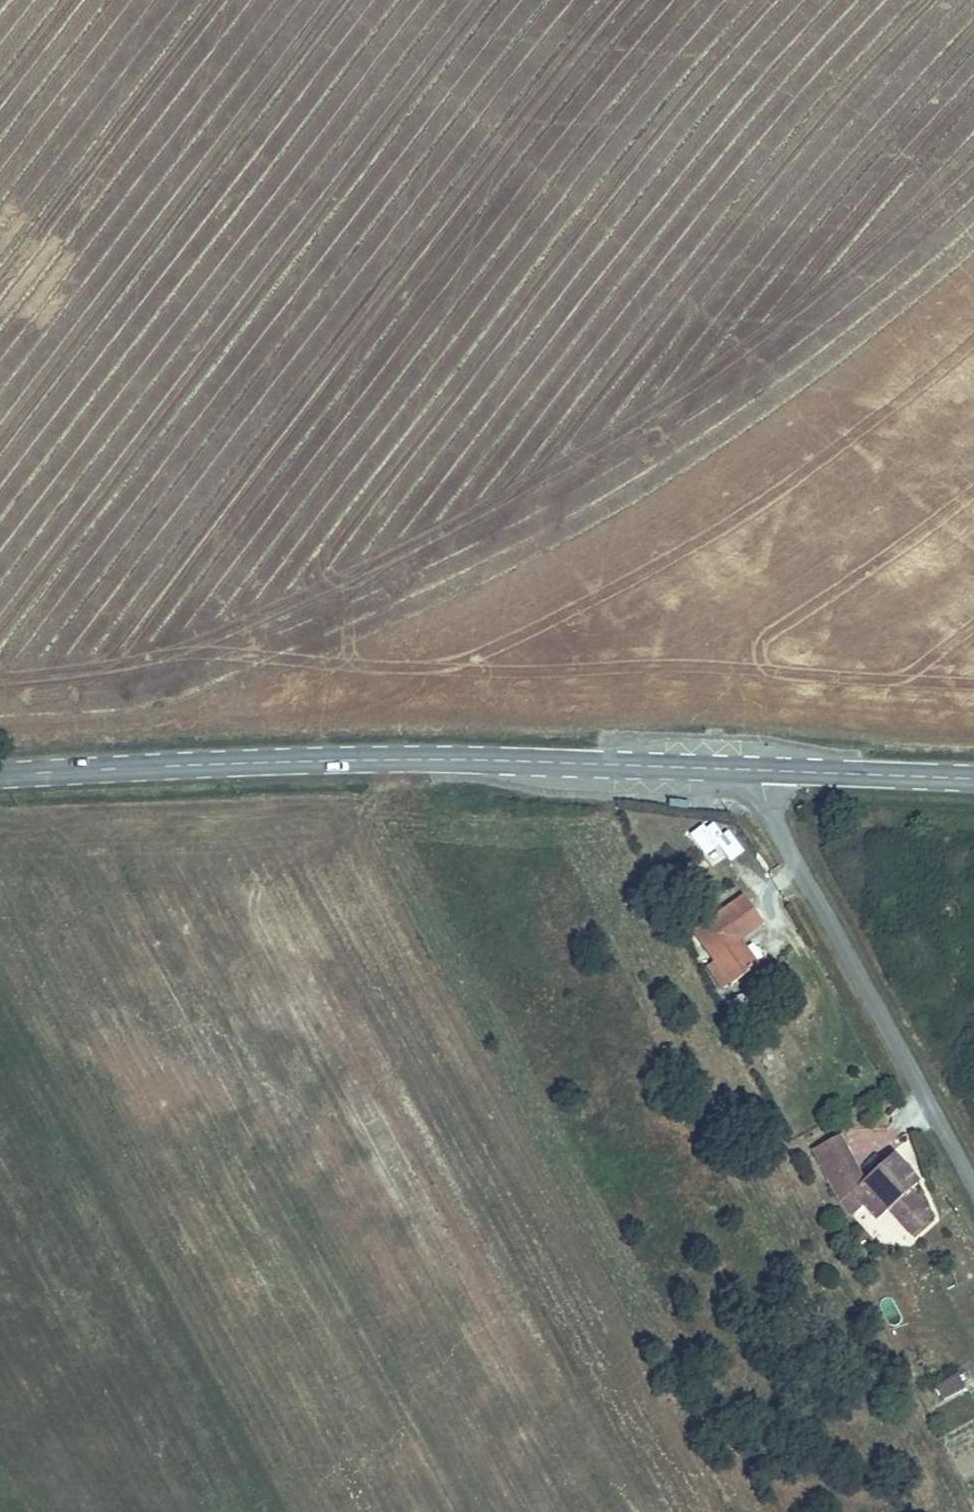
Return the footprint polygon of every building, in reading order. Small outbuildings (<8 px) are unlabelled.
[(747,889),(695,926),(730,978),(761,956),(746,935),(769,919),(747,889)] [(904,1157),(860,1199),(884,1224),(895,1213),(909,1230),(932,1207),(913,1187),(923,1179),(904,1157)] [(877,1302),(891,1327),(905,1319),(891,1294),(877,1302)] [(939,1400),(967,1388),(960,1372),(932,1384),(939,1400)]
